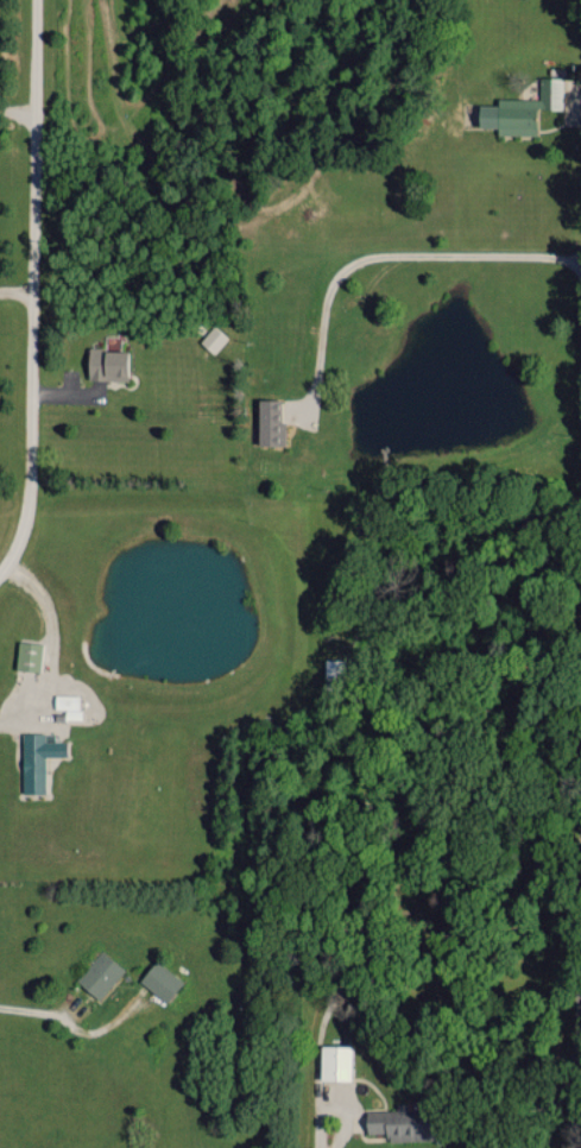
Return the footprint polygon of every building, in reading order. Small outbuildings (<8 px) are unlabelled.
[(539,97),(496,96),(496,103),(477,103),(477,125),(496,126),(496,133),(534,133),(535,107),(561,107),(561,76),(539,76),(539,97)] [(226,335),(211,325),(199,342),(215,353),(226,335)] [(125,379),(126,348),(88,347),(87,378),(125,379)] [(258,444),(285,443),(284,419),(279,420),(279,397),(257,398),(258,444)] [(42,643),(18,639),(14,668),(38,671),(42,643)] [(64,718),(80,718),(79,694),(54,694),(54,708),(64,708),(64,718)] [(66,755),(66,740),(44,740),(44,731),(22,731),(21,792),(44,792),(44,755),(66,755)] [(124,969),(102,949),(76,979),(98,999),(124,969)] [(182,980),(156,959),(138,980),(165,1001),(182,980)] [(320,1079),(351,1080),(352,1045),(321,1044),(320,1079)] [(385,1139),(431,1139),(431,1104),(399,1104),(399,1109),(365,1109),(365,1133),(385,1133),(385,1139)]
